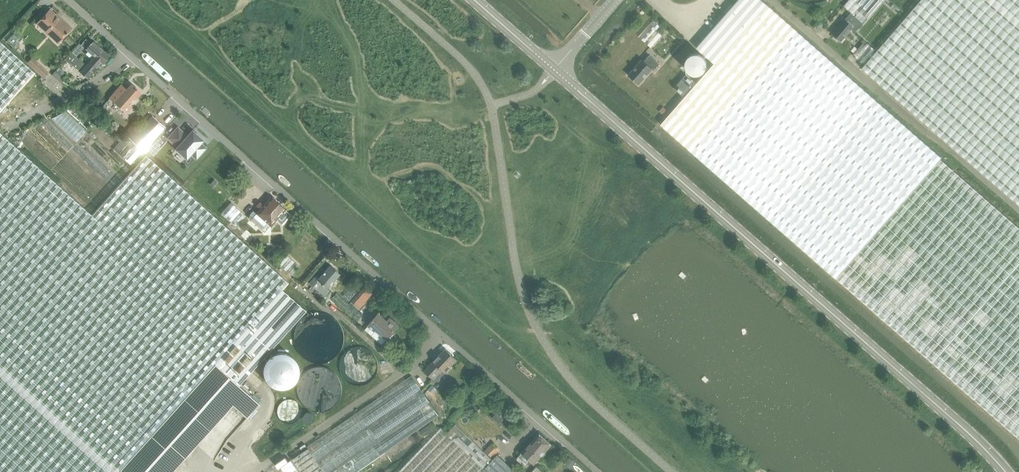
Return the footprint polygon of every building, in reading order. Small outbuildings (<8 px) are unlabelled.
[(695,48),(703,55),(713,64),(766,4),(761,0),(738,0),(695,48)] [(843,6),(850,12),(853,15),(855,12),(857,14),(859,11),(867,17),(883,0),(849,0),(848,1),(843,6)] [(939,160),(941,157),(766,4),(713,64),(684,98),(660,124),(799,246),(835,278),(1018,439),(1018,229),(939,160)] [(57,43),(71,28),(56,14),(55,15),(50,10),(37,23),(57,43)] [(850,12),(831,34),(833,36),(832,38),(837,43),(838,41),(841,43),(851,30),(854,32),(867,17),(859,11),(857,14),(855,12),(853,15),(850,12)] [(655,18),(639,36),(645,42),(661,23),(655,18)] [(15,31),(6,41),(14,48),(23,38),(15,31)] [(86,38),(80,45),(84,47),(85,49),(94,56),(101,62),(102,63),(108,56),(92,42),(91,43),(86,38)] [(865,40),(852,55),(862,63),(875,49),(874,48),(865,40)] [(34,73),(0,42),(0,111),(34,73)] [(79,43),(71,52),(76,57),(84,47),(80,45),(79,43)] [(71,52),(65,60),(70,64),(71,63),(80,71),(80,72),(87,78),(101,62),(94,56),(86,65),(76,57),(71,52)] [(642,59),(628,75),(639,84),(652,69),(654,70),(659,64),(649,55),(644,61),(642,59)] [(703,55),(673,89),(684,98),(713,64),(703,55)] [(26,62),(43,78),(49,72),(31,56),(26,62)] [(58,67),(56,70),(62,75),(64,72),(58,67)] [(55,70),(51,75),(61,83),(65,78),(62,75),(56,70),(55,70)] [(109,97),(114,102),(126,113),(132,106),(131,105),(141,93),(130,84),(126,88),(121,84),(109,97)] [(664,115),(668,110),(663,106),(659,111),(664,115)] [(66,111),(51,119),(55,124),(76,143),(86,131),(66,111)] [(133,127),(126,135),(112,148),(129,164),(143,151),(150,143),(151,143),(163,130),(150,118),(138,131),(133,127)] [(185,135),(178,129),(169,138),(178,147),(176,149),(186,158),(191,153),(196,158),(205,148),(200,143),(203,140),(192,131),(186,138),(185,136),(185,135)] [(120,469),(282,289),(288,282),(145,155),(91,215),(3,136),(0,133),(0,471),(122,471),(120,469)] [(160,135),(152,144),(159,149),(167,140),(160,135)] [(153,146),(150,150),(156,155),(160,151),(153,146)] [(264,231),(269,225),(271,227),(277,220),(282,225),(291,215),(286,210),(277,201),(276,199),(274,197),(272,197),(271,196),(255,213),(252,210),(247,216),(264,231)] [(245,215),(233,204),(231,201),(220,212),(235,225),(245,215)] [(284,253),(276,262),(290,275),(299,266),(284,253)] [(327,288),(339,274),(329,265),(319,278),(316,275),(309,283),(324,296),(329,290),(327,288)] [(351,287),(343,296),(349,301),(357,292),(351,287)] [(364,287),(351,302),(359,309),(373,294),(364,287)] [(120,469),(122,471),(171,471),(232,404),(247,418),(259,404),(238,385),(306,311),(282,289),(120,469)] [(337,292),(331,298),(357,321),(363,315),(337,292)] [(369,326),(365,329),(382,344),(387,339),(388,337),(390,338),(393,334),(392,333),(398,326),(390,319),(387,322),(378,315),(369,326)] [(456,360),(445,349),(425,370),(434,378),(442,369),(445,372),(456,360)] [(312,442),(313,443),(307,448),(324,471),(354,471),(438,415),(411,375),(381,395),(351,415),(312,442)] [(246,380),(242,385),(252,393),(256,389),(246,380)] [(506,429),(511,424),(497,412),(493,418),(506,429)] [(423,437),(436,428),(432,422),(419,430),(423,437)] [(446,433),(487,471),(517,471),(497,454),(492,459),(455,424),(446,433)] [(446,433),(441,427),(398,471),(487,471),(446,433)] [(547,450),(552,444),(539,433),(522,453),(518,457),(517,458),(517,460),(523,465),(524,465),(526,465),(530,460),(534,464),(547,450)] [(493,442),(485,451),(492,458),(501,449),(493,442)] [(291,459),(301,471),(324,471),(307,448),(297,454),(291,459)]
